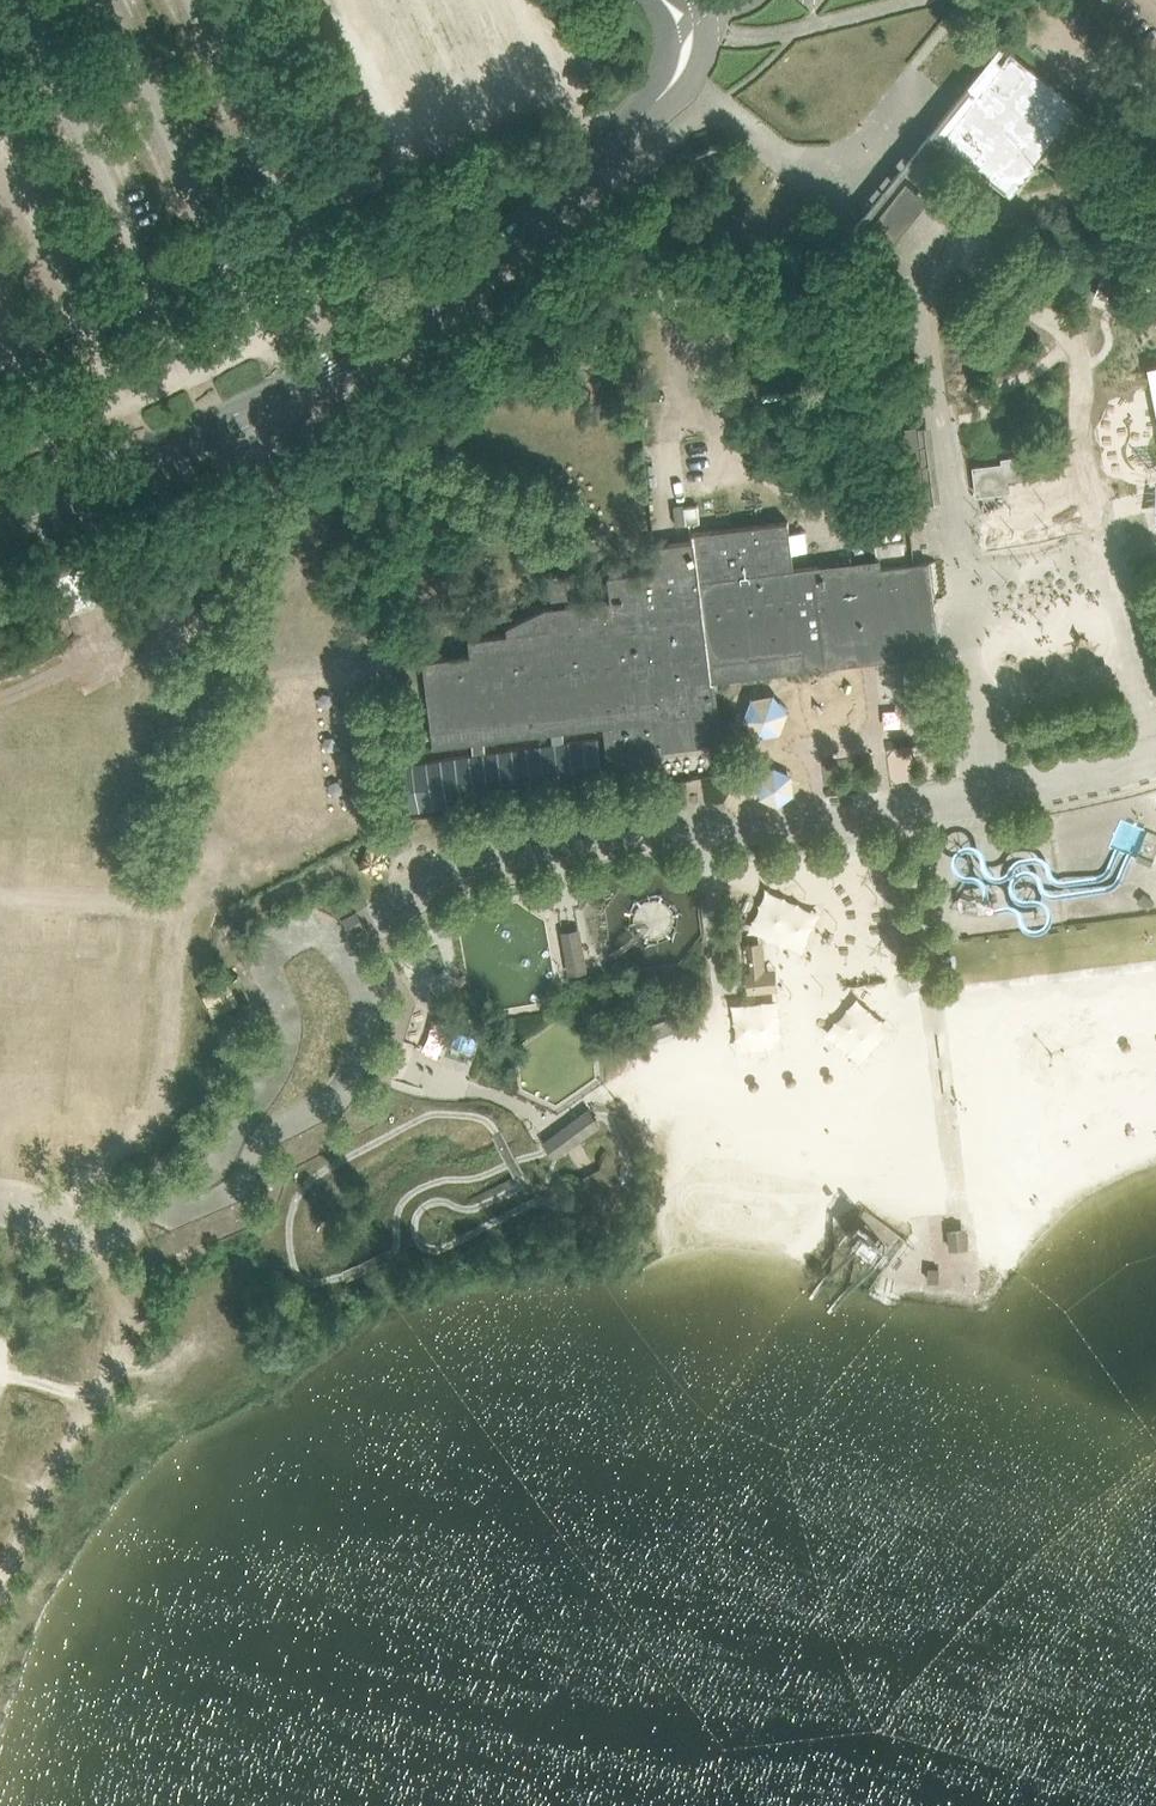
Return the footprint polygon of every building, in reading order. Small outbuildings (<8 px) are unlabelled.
[(1004,42),(918,147),(922,150),(934,136),(941,142),(943,139),(1012,195),(1083,107),(1013,51),(1002,64),(996,59),(1007,45),(1004,42)] [(907,180),(865,233),(887,250),(929,198),(907,180)] [(902,427),(911,504),(934,501),(925,424),(902,427)] [(1002,527),(1046,522),(1038,452),(977,459),(983,514),(1000,512),(1002,527)] [(720,738),(713,681),(942,652),(939,628),(930,561),(882,567),(881,557),(820,565),(794,568),(788,520),(693,532),(694,540),(654,544),(657,568),(609,574),(612,598),(570,603),(567,572),(549,574),(553,605),(546,606),(508,625),(509,633),(494,634),(470,637),(472,653),(424,659),(433,732),(435,746),(467,742),(473,742),(475,752),(428,759),(385,764),(392,814),(435,808),(606,784),(599,736),(564,741),(563,730),(609,725),(613,751),(720,738)] [(901,542),(881,544),(883,562),(902,561),(901,542)] [(786,805),(797,771),(769,761),(757,795),(786,805)] [(987,892),(984,891),(960,895),(960,906),(961,904),(987,900),(988,897),(987,892)] [(579,928),(563,931),(570,975),(587,972),(579,928)] [(678,1013),(650,1023),(655,1037),(683,1027),(678,1013)] [(948,1227),(948,1246),(966,1245),(965,1227),(948,1227)] [(938,1266),(927,1266),(927,1279),(938,1279),(938,1266)]
